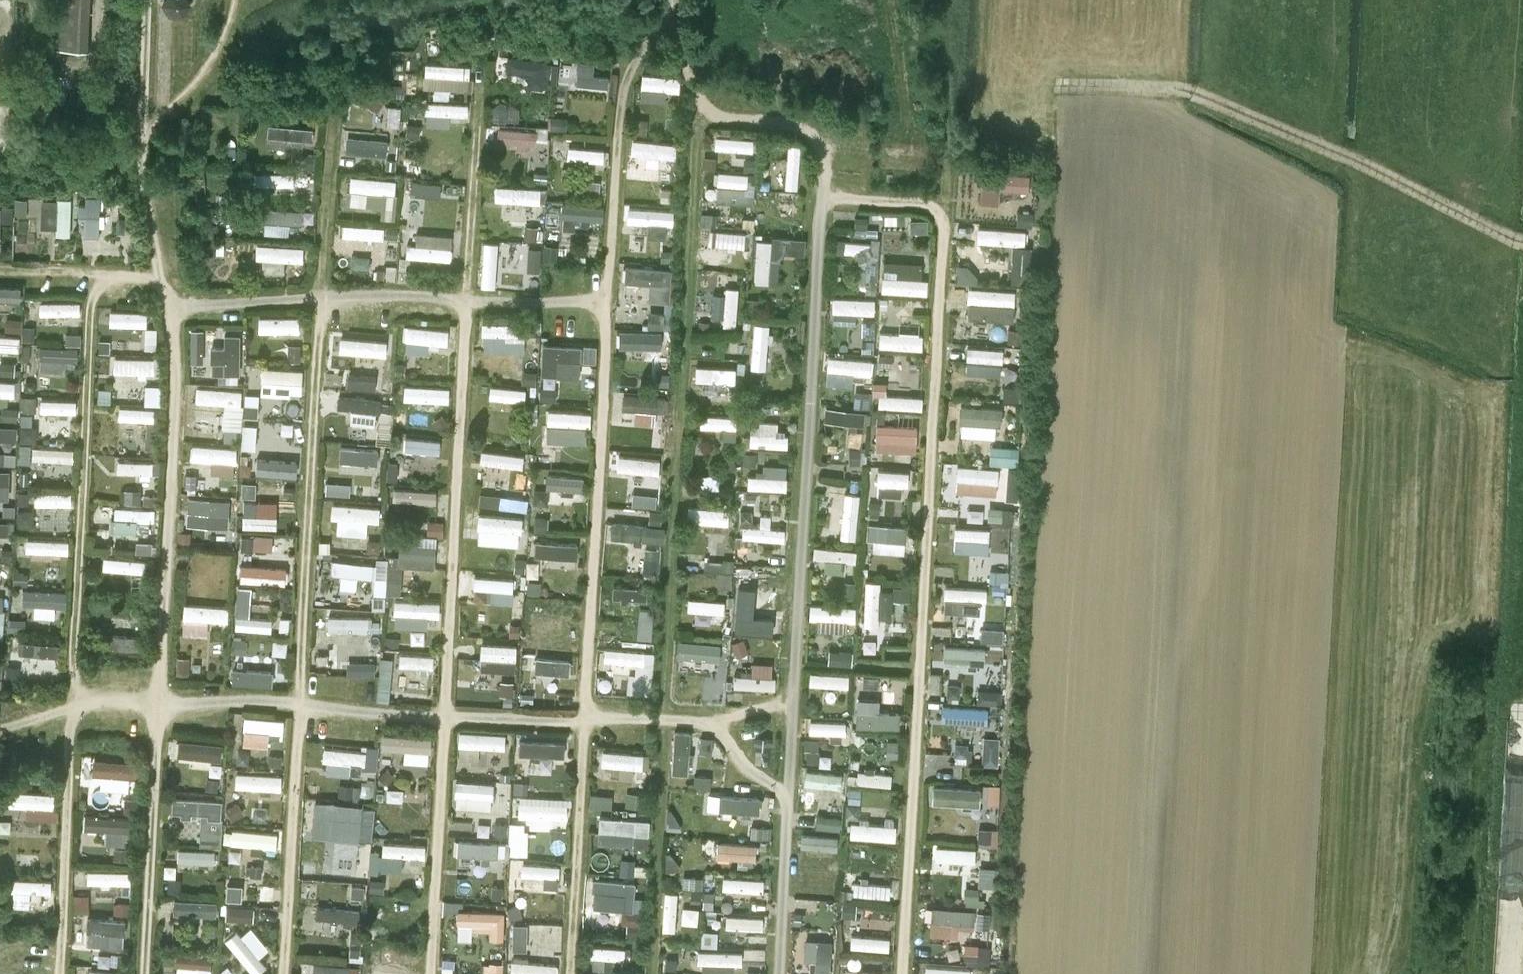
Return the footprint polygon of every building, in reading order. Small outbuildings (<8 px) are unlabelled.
[(88,50),(90,0),(57,0),(55,48),(88,50)] [(163,4),(169,15),(184,16),(191,4),(189,0),(165,0),(163,4)]
